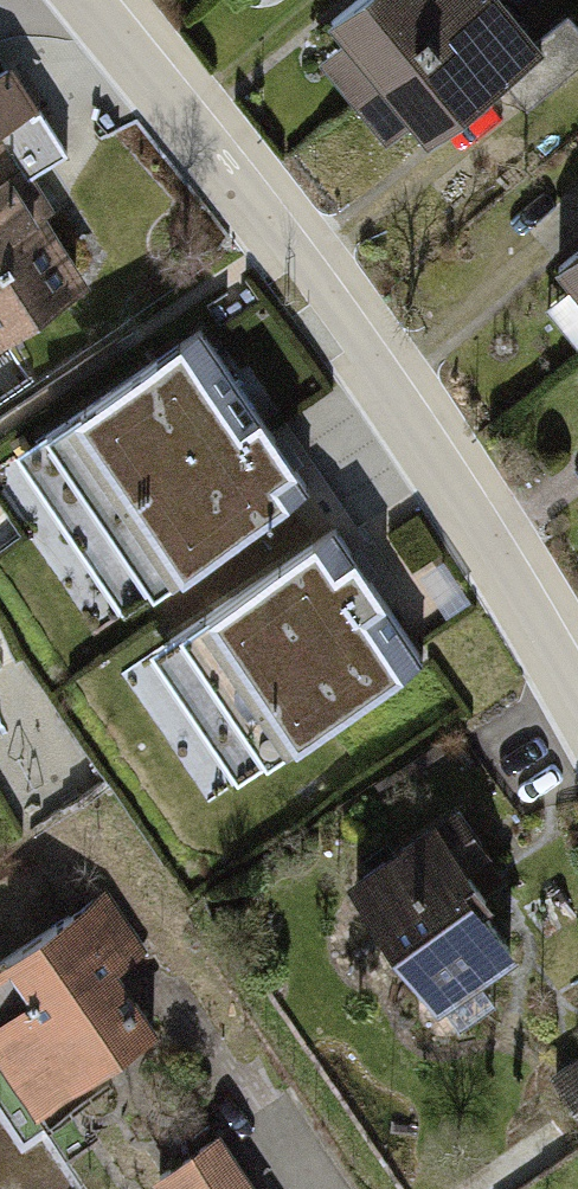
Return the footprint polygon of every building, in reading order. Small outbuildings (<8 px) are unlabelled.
[(319,53),(364,114),(497,9),(489,0),(386,0),(319,53)] [(540,64),(497,9),(364,114),(405,169),(540,64)] [(74,285),(28,210),(43,202),(7,145),(39,124),(10,80),(0,86),(0,331),(74,285)] [(549,288),(577,329),(577,266),(549,288)] [(308,488),(199,329),(15,455),(124,614),(308,488)] [(422,657),(335,528),(149,653),(236,782),(422,657)] [(529,927),(443,796),(340,863),(426,994),(529,927)] [(110,912),(0,978),(0,1076),(28,1122),(151,1049),(113,986),(143,967),(110,912)] [(30,1140),(12,1151),(0,1133),(0,1188),(61,1188),(30,1140)] [(213,1157),(158,1188),(231,1188),(213,1157)]
